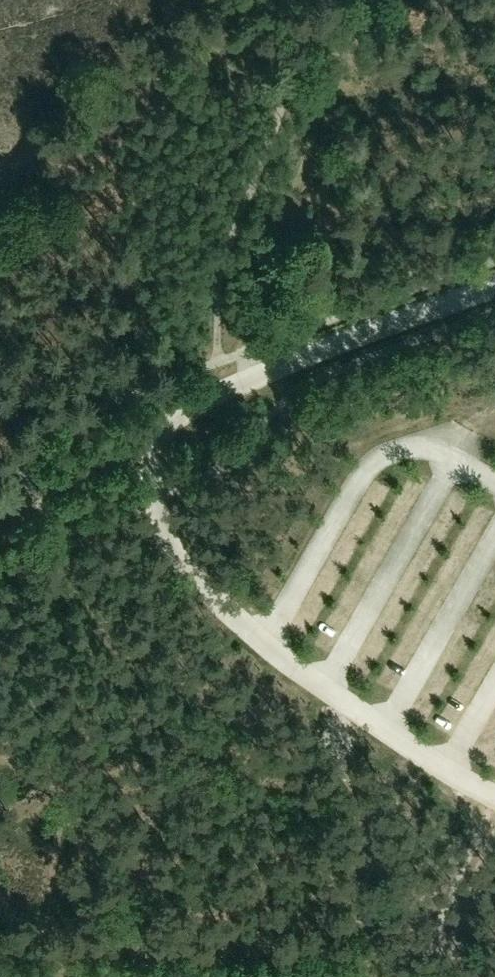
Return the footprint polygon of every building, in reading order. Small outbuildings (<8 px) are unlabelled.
[(437,918),(426,916),(424,927),(436,928),(437,918)]
